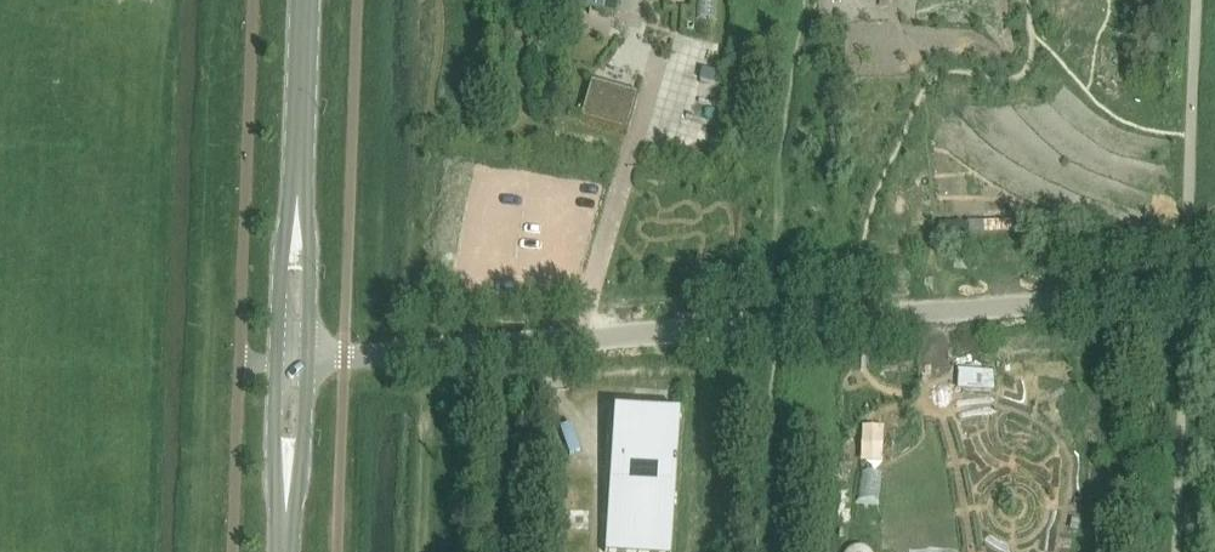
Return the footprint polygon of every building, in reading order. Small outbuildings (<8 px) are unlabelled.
[(614,17),(619,0),(577,0),(575,6),(614,17)] [(591,81),(580,119),(627,132),(637,94),(591,81)] [(984,223),(985,235),(1014,234),(1013,222),(984,223)] [(971,224),(941,225),(942,236),(971,235),(971,224)] [(965,390),(990,392),(991,373),(967,371),(965,390)] [(613,407),(605,551),(671,551),(678,411),(613,407)]
